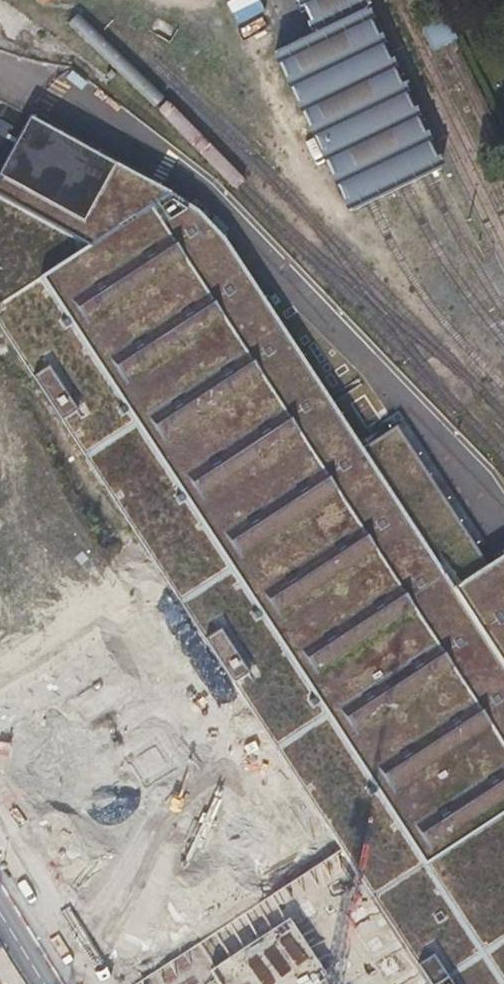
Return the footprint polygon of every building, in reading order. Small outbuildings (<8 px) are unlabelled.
[(307,36),(268,55),(343,214),(371,201),(404,185),(426,175),(439,169),(363,9),(368,7),(365,0),(290,0),(307,36)] [(434,0),(430,0),(409,10),(430,53),(454,41),(434,0)] [(491,561),(393,421),(359,441),(228,239),(203,210),(170,189),(0,97),(0,328),(429,983),(503,983),(503,552),(491,561)]
